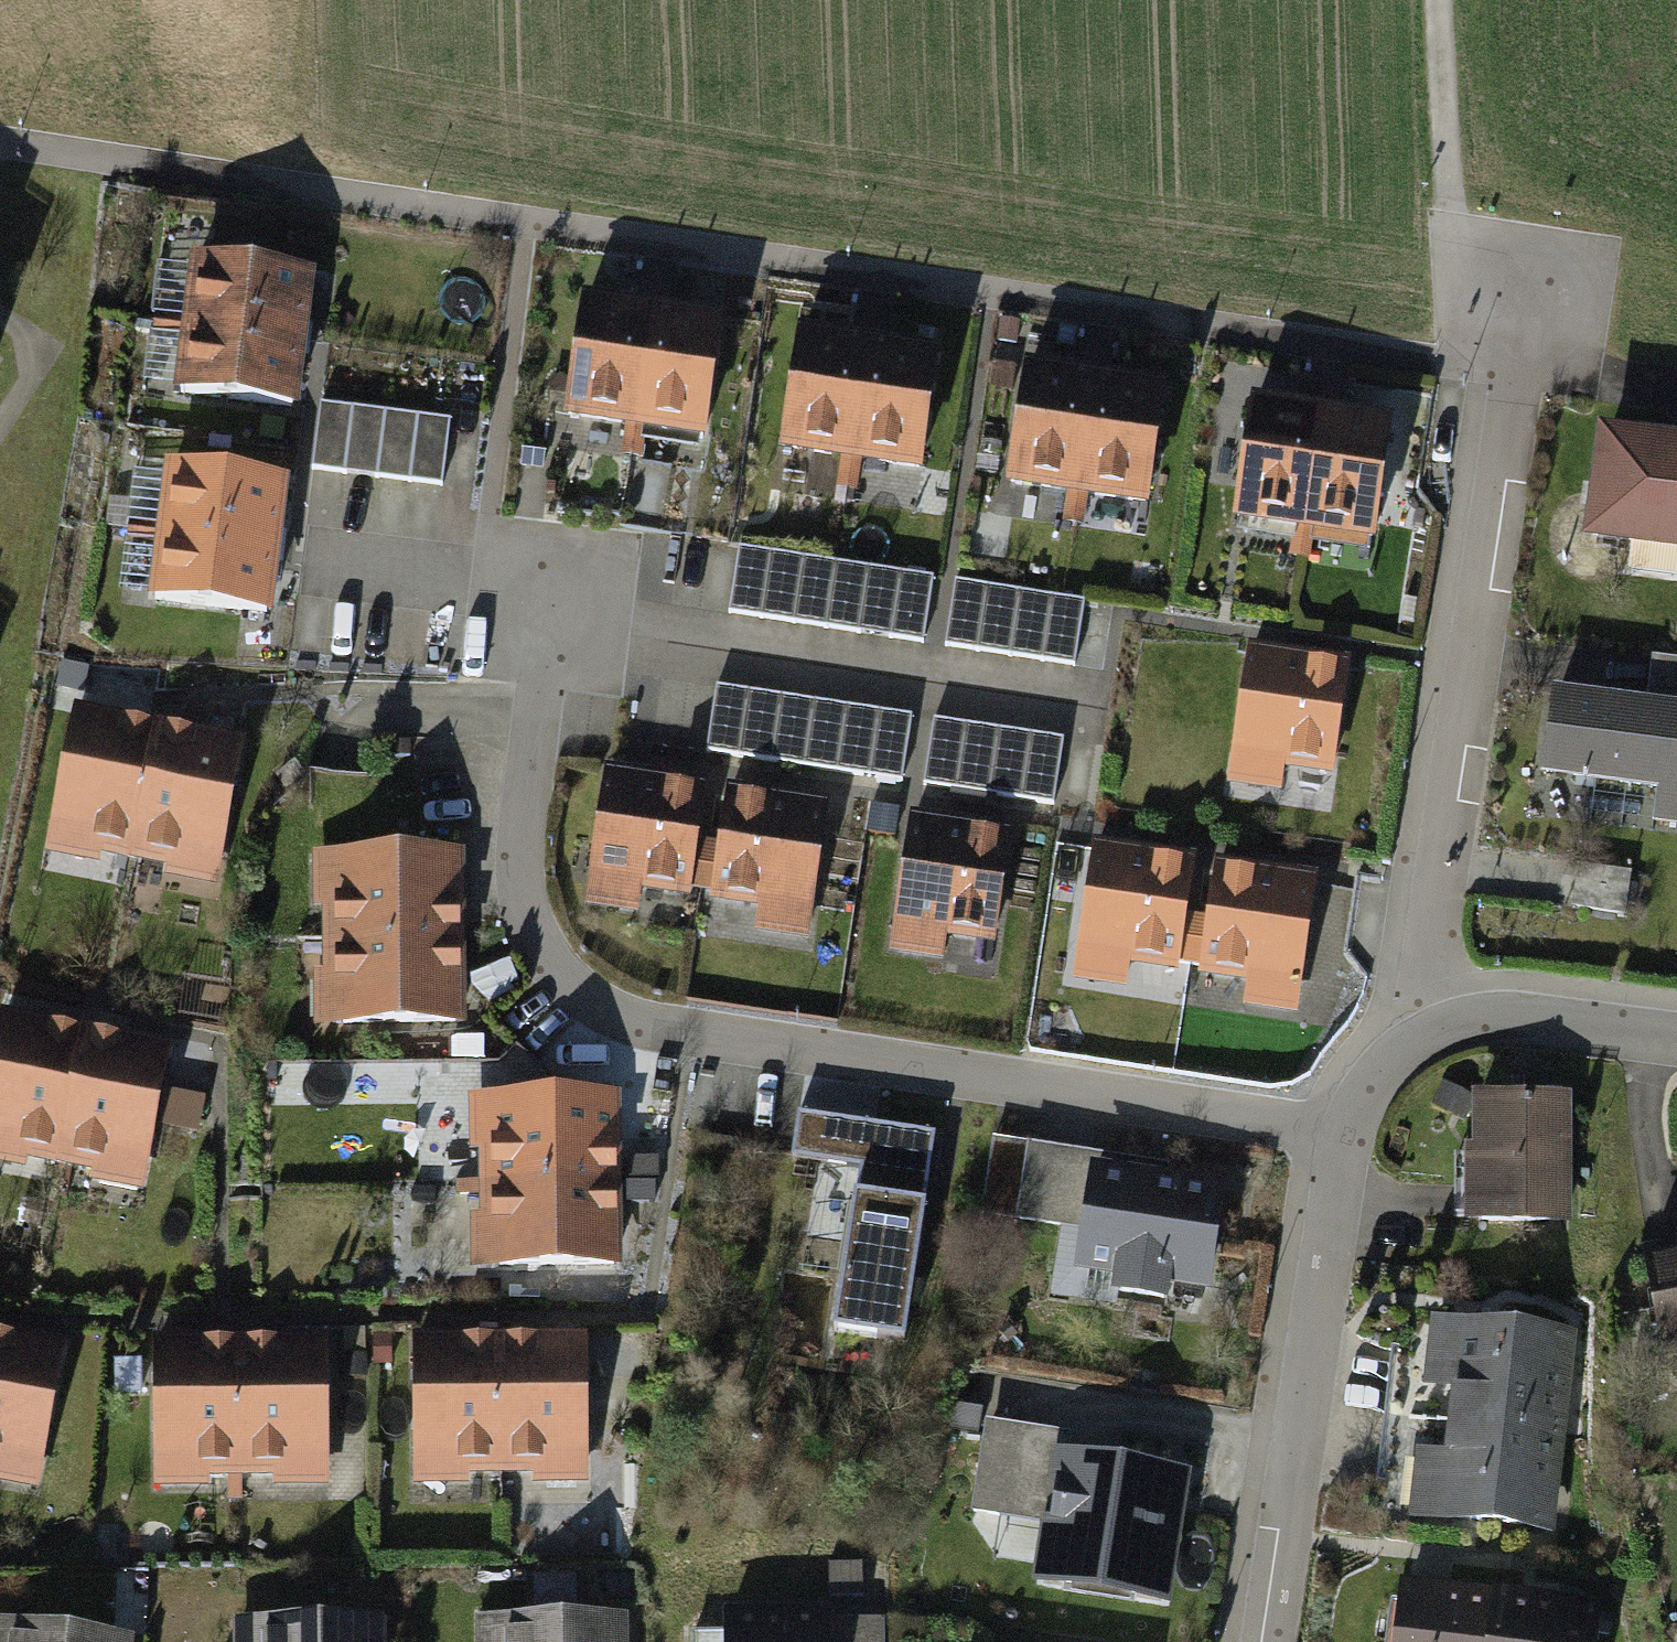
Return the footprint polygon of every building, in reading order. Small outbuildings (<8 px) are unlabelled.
[(318,271),(202,257),(194,322),(309,336),(318,271)] [(654,300),(582,291),(567,415),(638,426),(654,300)] [(722,309),(654,300),(638,426),(705,435),(722,309)] [(309,336),(194,322),(186,389),(301,403),(309,336)] [(872,351),(803,340),(785,457),(853,468),(872,351)] [(0,343),(0,362),(8,349),(0,343)] [(940,361),(872,351),(853,468),(922,478),(940,361)] [(1095,368),(1021,359),(1007,479),(1079,489),(1095,368)] [(1165,377),(1095,368),(1079,489),(1149,498),(1165,377)] [(1326,408),(1257,399),(1240,528),(1309,537),(1326,408)] [(455,418),(323,403),(315,474),(447,489),(455,418)] [(1394,416),(1326,408),(1309,537),(1377,546),(1394,416)] [(1606,426),(1592,535),(1676,546),(1676,435),(1606,426)] [(285,482),(177,470),(169,530),(277,543),(285,482)] [(277,543),(169,530),(162,600),(269,613),(277,543)] [(934,581),(745,552),(735,615),(925,644),(934,581)] [(1086,603),(961,585),(951,650),(1076,669),(1086,603)] [(1353,665),(1244,652),(1227,785),(1336,798),(1353,665)] [(1558,691),(1547,778),(1664,793),(1659,830),(1676,832),(1676,666),(1657,663),(1652,702),(1558,691)] [(917,717),(723,687),(713,756),(906,785),(917,717)] [(160,729),(80,713),(52,848),(134,864),(160,729)] [(1068,743),(938,724),(929,789),(1058,808),(1068,743)] [(242,745),(160,729),(134,864),(216,880),(242,745)] [(707,781),(601,765),(582,904),(631,911),(637,878),(694,885),(707,781)] [(829,802),(722,782),(707,895),(765,903),(761,928),(811,935),(829,802)] [(1004,830),(902,814),(881,954),(943,963),(947,933),(987,940),(1004,830)] [(1203,861),(1093,842),(1091,854),(1070,978),(1131,988),(1136,957),(1185,965),(1203,861)] [(456,859),(313,863),(316,941),(459,937),(456,859)] [(1317,876),(1213,861),(1197,974),(1253,982),(1249,1009),(1296,1016),(1317,876)] [(1635,875),(1582,870),(1577,917),(1630,922),(1635,875)] [(459,937),(316,941),(318,1029),(461,1028),(459,937)] [(0,1017),(0,1155),(61,1166),(86,1033),(0,1017)] [(169,1049),(86,1033),(61,1166),(144,1182),(169,1049)] [(1472,1100),(1447,1086),(1432,1113),(1456,1127),(1472,1100)] [(620,1097),(472,1098),(473,1182),(618,1182),(620,1097)] [(1577,1099),(1481,1097),(1480,1148),(1467,1147),(1466,1222),(1575,1223),(1577,1099)] [(809,1117),(804,1157),(867,1164),(846,1330),(917,1338),(942,1133),(809,1117)] [(1172,1168),(1034,1147),(1023,1221),(1065,1227),(1055,1297),(1089,1302),(1093,1272),(1118,1276),(1116,1290),(1181,1300),(1183,1286),(1216,1290),(1231,1186),(1170,1177),(1172,1168)] [(618,1182),(473,1182),(473,1271),(618,1271),(618,1182)] [(1651,1263),(1668,1356),(1676,1354),(1676,1258),(1651,1263)] [(1465,1384),(1462,1421),(1566,1432),(1576,1330),(1433,1316),(1431,1329),(1422,1328),(1417,1379),(1465,1384)] [(0,1333),(0,1479),(38,1487),(61,1343),(0,1333)] [(244,1345),(160,1345),(160,1483),(244,1483),(244,1345)] [(321,1345),(244,1345),(244,1483),(323,1482),(321,1345)] [(588,1348),(508,1349),(508,1480),(586,1480),(588,1348)] [(508,1349),(427,1349),(427,1480),(508,1480),(508,1349)] [(1416,1508),(1415,1518),(1555,1533),(1566,1432),(1462,1421),(1458,1455),(1422,1451),(1421,1463),(1404,1461),(1399,1506),(1416,1508)] [(1192,1478),(1074,1460),(1077,1438),(991,1425),(977,1517),(1054,1529),(1045,1583),(1172,1603),(1192,1478)] [(1495,1596),(1397,1584),(1390,1641),(1490,1641),(1495,1596)] [(1598,1608),(1495,1596),(1490,1641),(1593,1641),(1598,1608)] [(723,1615),(723,1641),(880,1641),(880,1623),(838,1623),(838,1614),(723,1615)] [(479,1621),(479,1641),(622,1641),(622,1620),(479,1621)] [(0,1621),(0,1641),(137,1641),(138,1638),(0,1621)] [(239,1624),(239,1641),(390,1641),(390,1625),(239,1624)]
